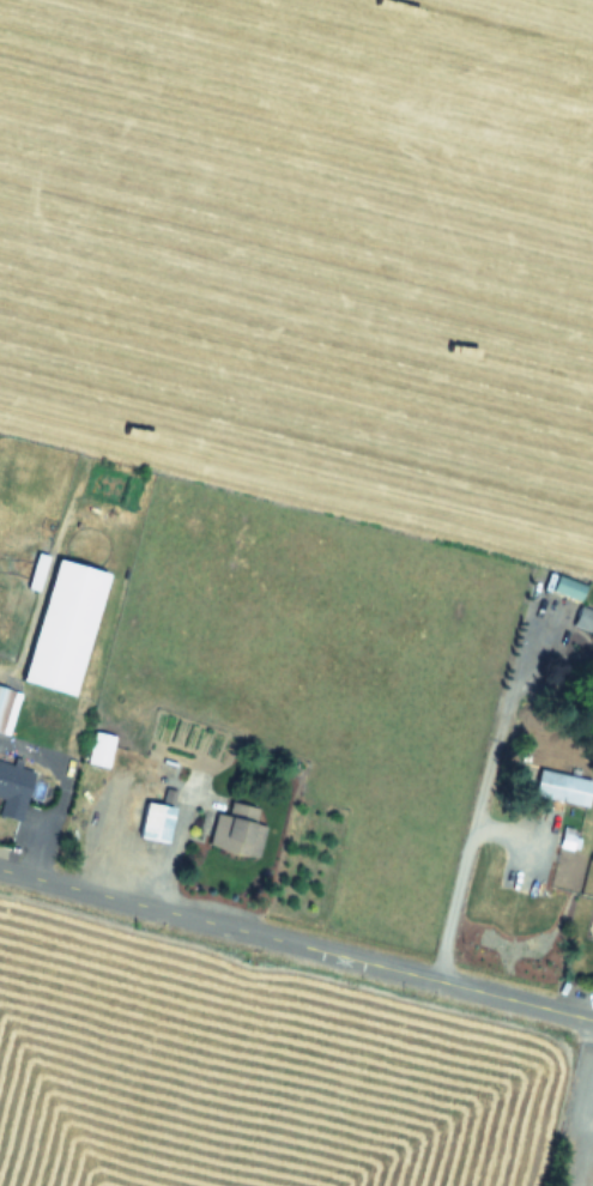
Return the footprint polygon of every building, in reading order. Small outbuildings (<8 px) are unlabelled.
[(48,556),(37,553),(26,588),(38,591),(48,556)] [(25,682),(77,695),(107,571),(55,558),(25,682)] [(580,606),(571,630),(592,639),(592,611),(580,606)] [(0,687),(0,733),(9,735),(21,692),(0,687)] [(86,763),(108,768),(115,736),(94,731),(86,763)] [(0,762),(0,798),(3,799),(0,810),(0,815),(20,821),(35,772),(0,762)] [(592,781),(540,769),(534,796),(586,808),(592,781)] [(257,859),(266,825),(256,822),(259,807),(231,800),(227,815),(217,813),(208,847),(257,859)] [(140,838),(169,842),(174,805),(145,802),(140,838)]
